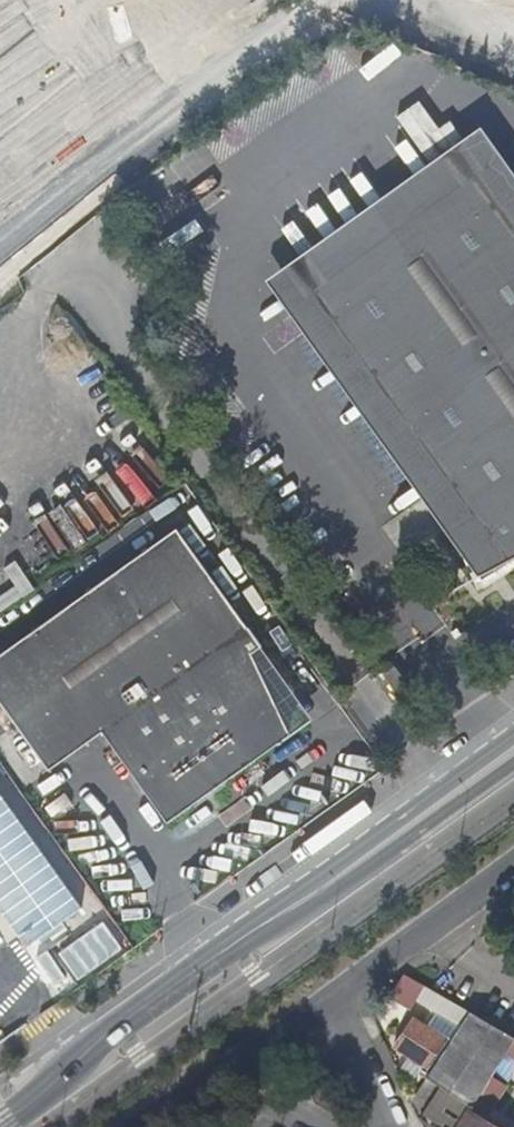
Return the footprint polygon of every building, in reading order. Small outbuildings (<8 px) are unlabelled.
[(400,114),(426,154),(449,140),(423,100),(400,114)] [(321,288),(483,175),(510,155),(492,129),(276,281),(294,307),(321,288)] [(510,155),(483,175),(513,219),(513,160),(510,155)] [(483,175),(321,288),(483,517),(457,536),(469,554),(485,576),(513,560),(513,219),(483,175)] [(483,517),(321,288),(294,307),(457,536),(483,517)] [(219,530),(207,514),(197,521),(209,537),(219,530)] [(169,531),(167,531),(0,651),(0,718),(41,775),(94,736),(159,827),(249,761),(247,759),(288,728),(251,652),(253,650),(255,649),(240,629),(239,630),(169,531)] [(469,554),(481,590),(513,566),(513,560),(485,576),(469,554)] [(304,722),(253,650),(251,652),(288,728),(247,759),(249,761),(304,722)] [(398,662),(383,673),(397,693),(413,682),(398,662)] [(425,984),(406,973),(392,996),(412,1008),(418,997),(425,984)] [(425,984),(418,997),(462,1024),(471,1011),(425,984)] [(21,1029),(2,1003),(0,1005),(0,1044),(21,1029)] [(484,1018),(471,1011),(462,1024),(451,1041),(431,1070),(411,1099),(419,1116),(440,1084),(470,1103),(505,1052),(513,1057),(513,1035),(484,1018)] [(394,1045),(431,1070),(451,1041),(414,1016),(394,1045)] [(467,1107),(470,1103),(440,1084),(419,1116),(429,1126),(455,1126),(467,1107)] [(455,1126),(500,1126),(467,1107),(455,1126)]
